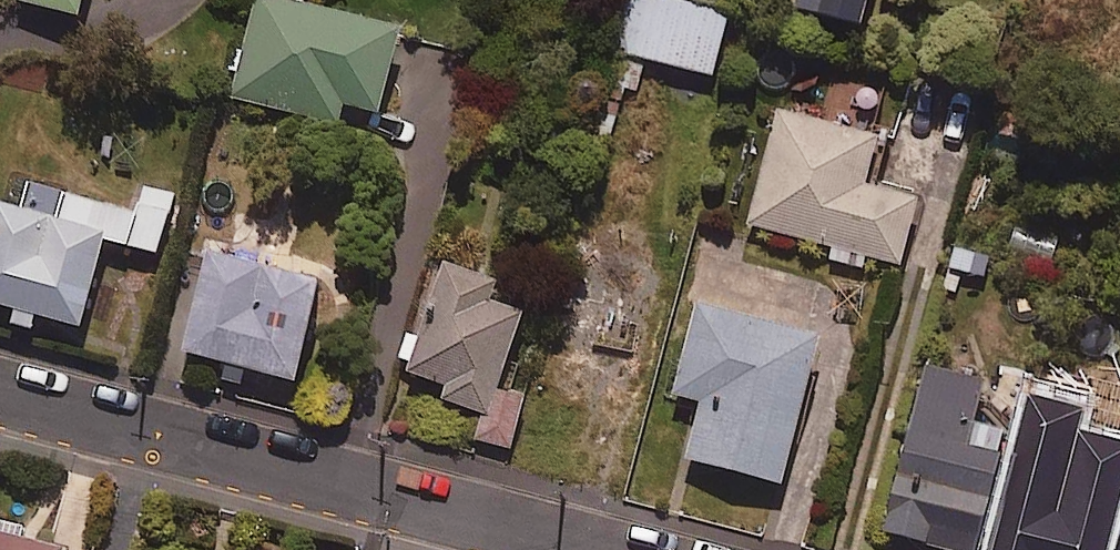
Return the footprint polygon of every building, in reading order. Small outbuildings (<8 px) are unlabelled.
[(74,12),(77,0),(25,0),(74,12)] [(296,0),(253,0),(229,95),(335,122),(340,100),(375,109),(396,25),(296,0)] [(611,45),(708,75),(731,0),(625,0),(611,45)] [(794,5),(858,22),(864,0),(795,0),(794,5)] [(873,134),(777,108),(746,221),(831,244),(828,254),(858,263),(861,253),(897,262),(915,195),(861,181),(873,134)] [(21,182),(15,207),(0,203),(0,305),(17,309),(13,326),(29,330),(33,312),(78,323),(100,235),(154,248),(168,189),(140,182),(133,209),(21,182)] [(315,275),(203,248),(178,349),(290,377),(315,275)] [(488,276),(435,261),(399,387),(483,411),(475,437),(509,447),(524,395),(494,387),(517,306),(483,297),(488,276)] [(815,333),(692,302),(670,391),(698,398),(683,456),(778,480),(815,333)] [(920,365),(883,533),(963,549),(974,549),(1001,427),(968,420),(977,378),(920,365)] [(1025,392),(991,549),(1106,549),(1119,484),(1119,437),(1070,427),(1075,403),(1025,392)] [(0,533),(0,549),(58,549),(59,548),(0,533)]
